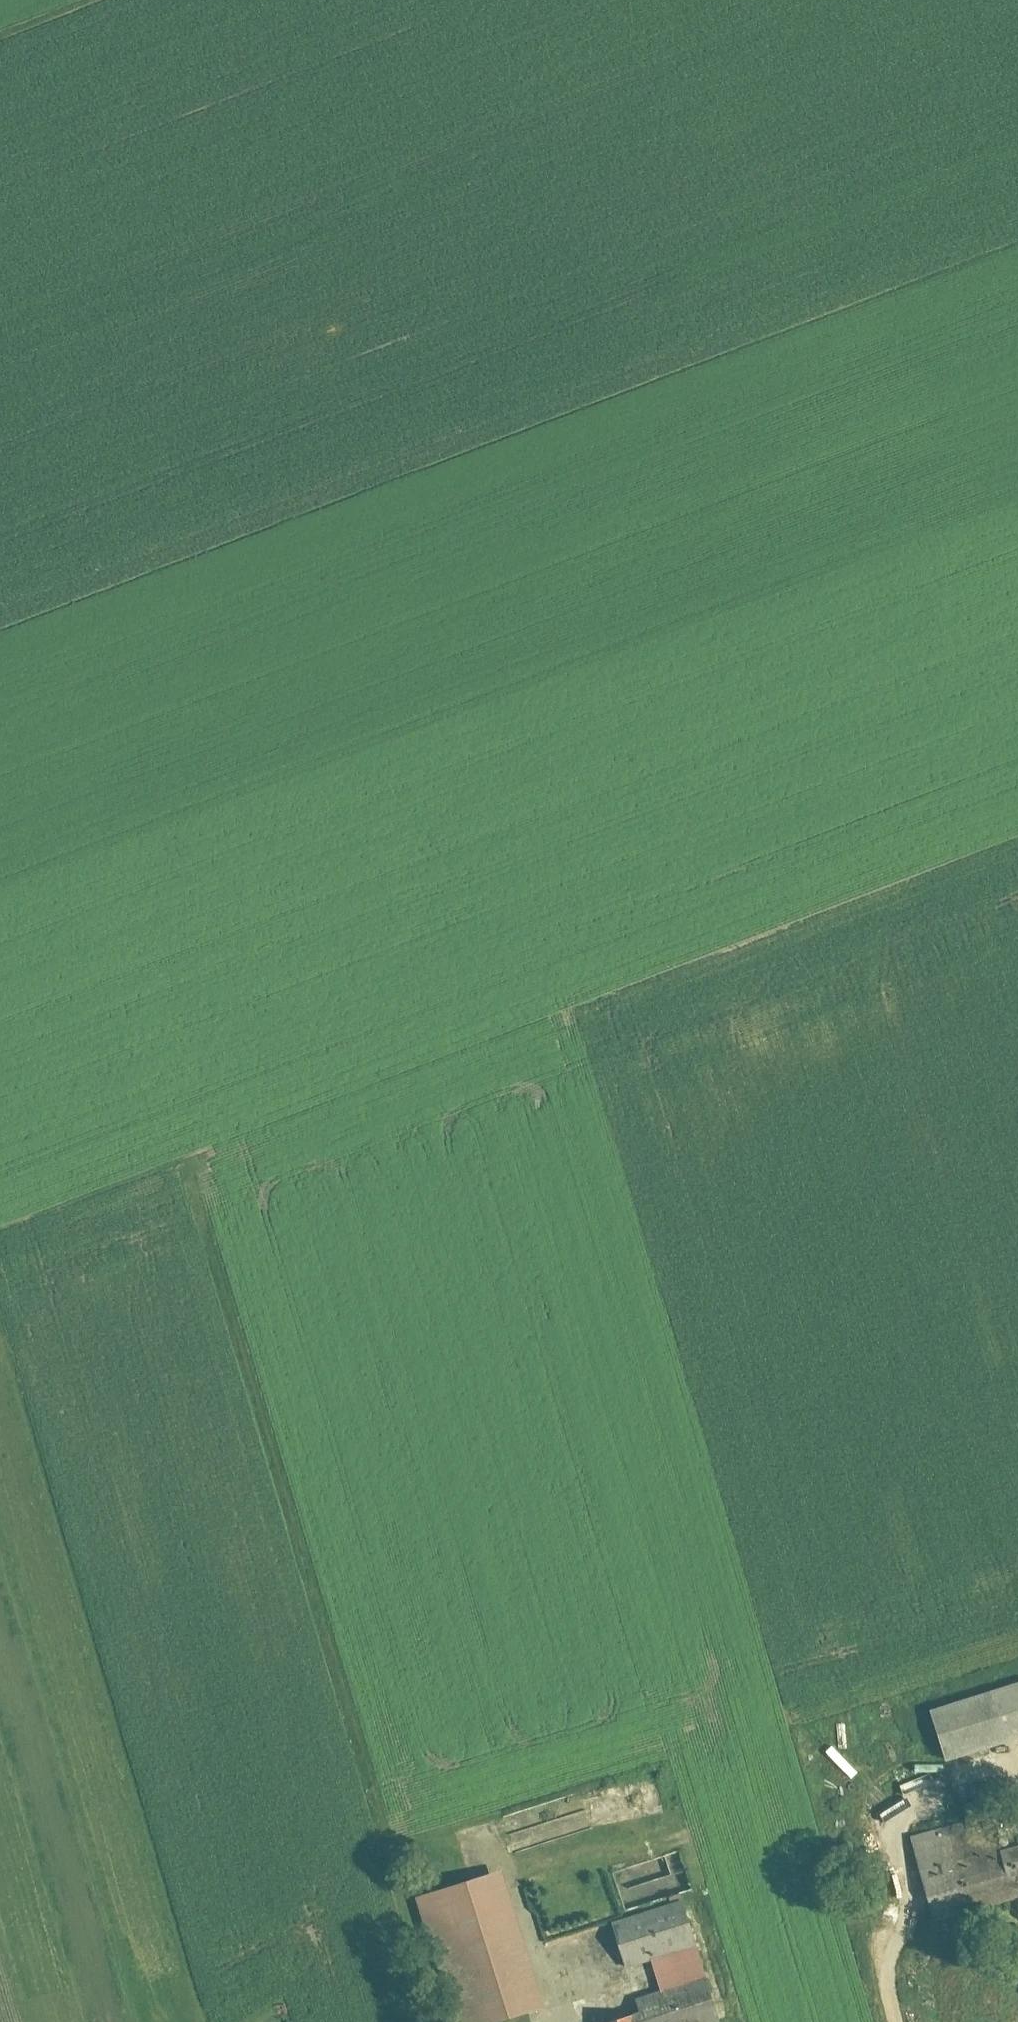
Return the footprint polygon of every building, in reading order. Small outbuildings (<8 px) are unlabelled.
[(948,1771),(1017,1752),(1017,1697),(934,1719),(948,1771)] [(939,1913),(1017,1897),(1017,1856),(1002,1859),(995,1826),(924,1841),(939,1913)] [(538,1895),(551,1944),(626,1924),(613,1875),(538,1895)] [(419,1905),(458,2021),(504,2021),(549,2007),(507,1876),(419,1905)] [(633,2019),(623,2021),(727,2021),(717,1993),(719,1992),(706,1953),(693,1911),(620,1935),(633,1975),(659,1967),(668,1996),(630,2008),(633,2019)]
